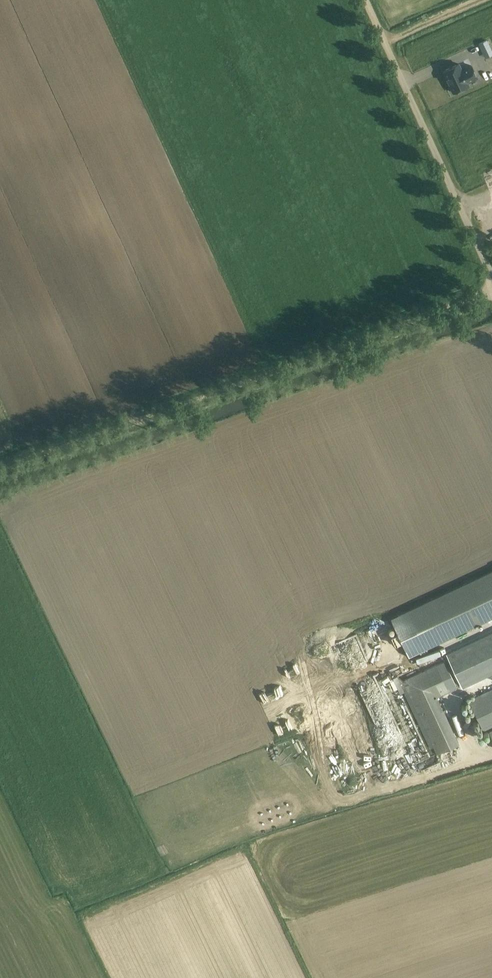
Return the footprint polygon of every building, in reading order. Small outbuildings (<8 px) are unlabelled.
[(479,43),(482,51),(485,57),(491,54),(491,51),(490,47),(487,40),(479,43)] [(462,71),(458,63),(443,70),(453,92),(468,85),(467,82),(477,77),(471,65),(465,68),(465,69),(462,71)] [(390,618),(408,656),(491,617),(491,570),(390,618)] [(446,653),(460,684),(491,670),(491,631),(446,653)] [(339,647),(355,641),(353,635),(336,640),(339,647)] [(393,679),(388,682),(391,690),(397,688),(400,694),(404,692),(430,748),(433,747),(437,754),(458,744),(435,696),(455,687),(443,661),(403,680),(398,676),(392,678),(393,679)] [(469,700),(483,731),(491,727),(491,689),(469,700)] [(423,774),(462,762),(460,754),(421,766),(423,774)]
